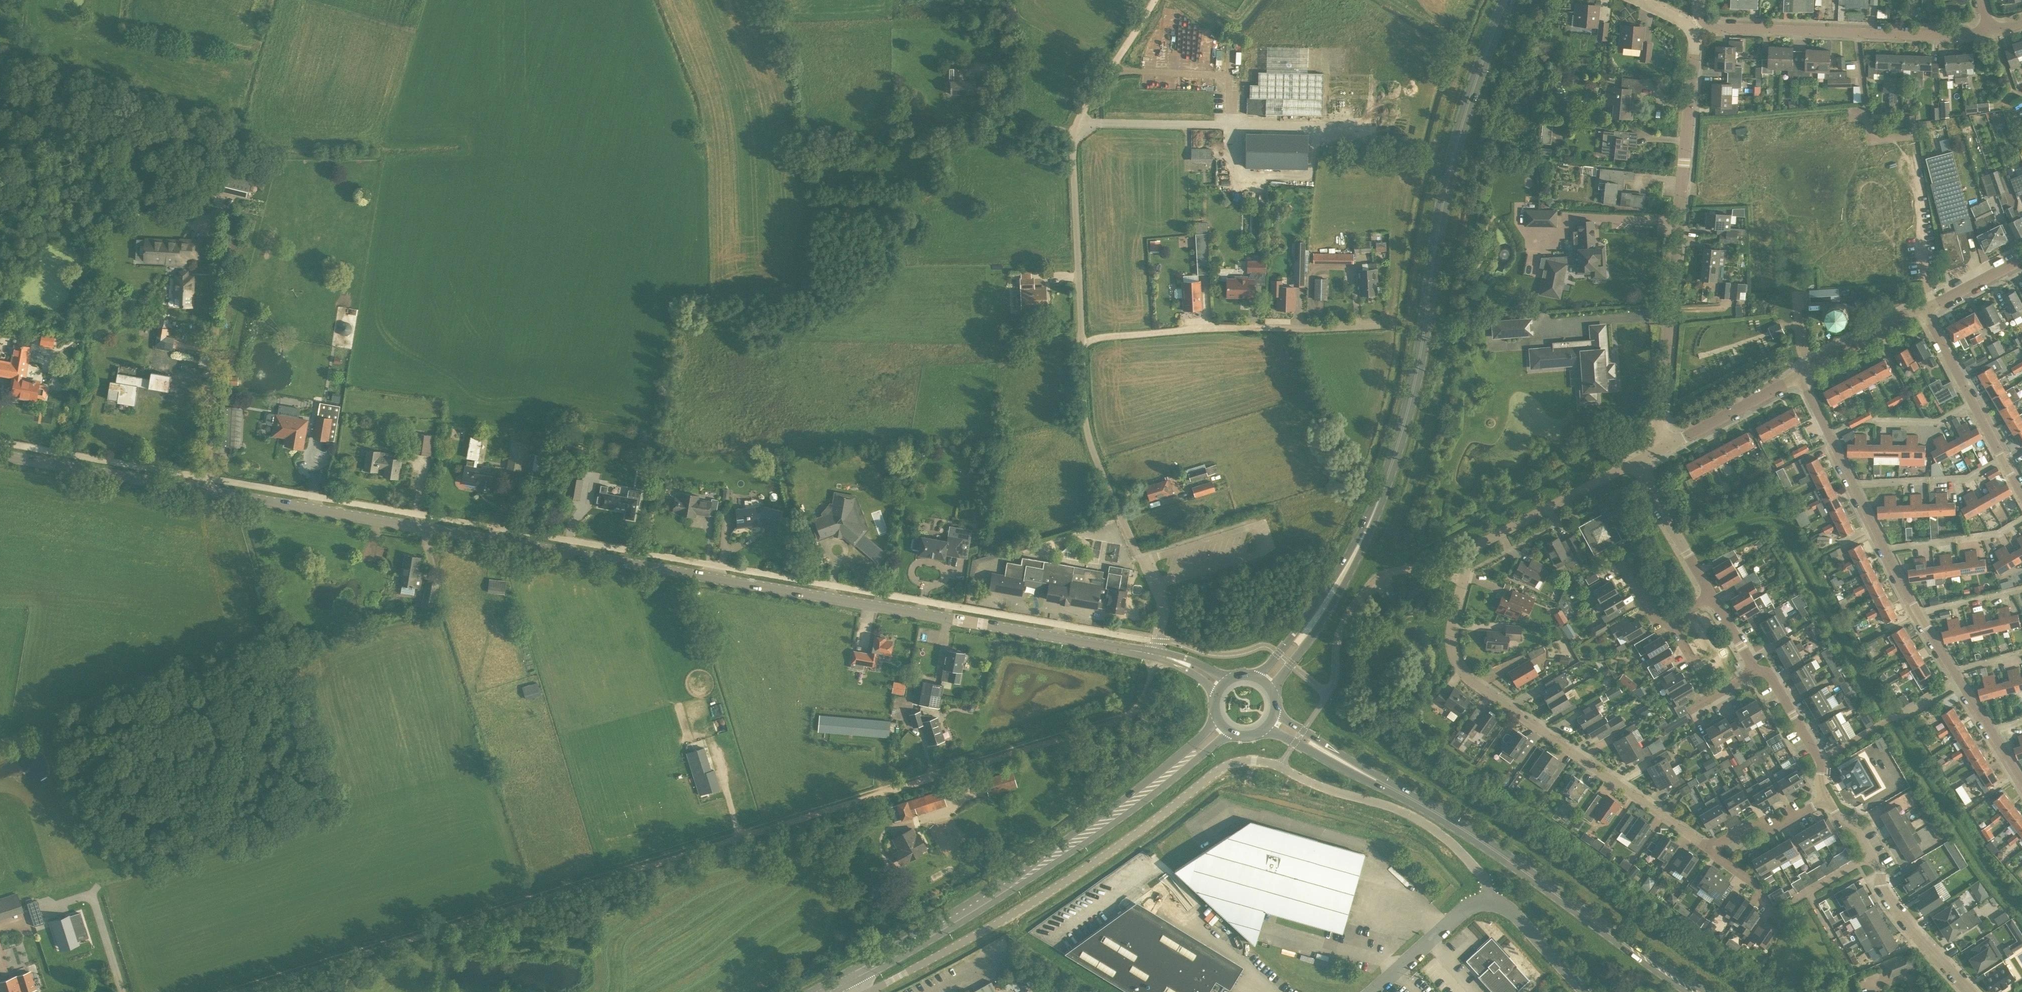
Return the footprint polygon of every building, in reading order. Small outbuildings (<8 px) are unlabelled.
[(54,1),(51,3),(56,10),(67,3),(65,0),(53,0),(54,1)] [(1731,7),(1757,9),(1758,0),(1731,0),(1731,7)] [(1791,0),(1790,10),(1812,11),(1813,0),(1787,0),(1791,0)] [(1575,15),(1572,15),(1571,24),(1599,26),(1598,38),(1605,39),(1607,23),(1597,22),(1598,6),(1576,4),(1575,15)] [(1640,60),(1649,61),(1651,44),(1642,44),(1644,28),(1621,26),(1619,46),(1641,48),(1640,60)] [(1716,46),(1716,57),(1736,58),(1736,51),(1743,51),(1743,41),(1730,40),(1729,46),(1716,46)] [(2013,44),(2015,48),(2006,51),(2011,68),(2020,65),(2018,57),(2021,55),(2021,41),(2013,44)] [(1255,113),(1323,114),(1324,72),(1308,72),(1308,46),(1267,45),(1267,71),(1259,71),(1258,83),(1249,83),(1249,99),(1263,99),(1262,106),(1256,105),(1255,113)] [(1773,69),(1781,69),(1782,47),(1770,46),(1769,59),(1762,59),(1762,73),(1773,73),(1773,69)] [(1787,75),(1799,76),(1800,62),(1793,62),(1794,47),(1782,47),(1781,69),(1788,69),(1787,75)] [(1810,72),(1818,73),(1819,50),(1807,49),(1806,63),(1800,62),(1799,76),(1810,77),(1810,72)] [(1538,54),(1543,62),(1549,58),(1545,50),(1538,54)] [(1819,50),(1818,73),(1825,73),(1825,79),(1836,78),(1837,87),(1852,87),(1851,78),(1847,78),(1847,71),(1830,72),(1831,51),(1819,50)] [(1973,54),(1959,55),(1962,83),(1965,82),(1965,80),(1967,80),(1966,68),(1974,68),(1973,54)] [(1890,93),(1890,81),(1891,55),(1877,55),(1877,61),(1869,61),(1868,77),(1874,78),(1875,74),(1876,74),(1884,74),(1884,79),(1884,89),(1883,92),(1890,93)] [(1891,55),(1890,81),(1896,82),(1896,75),(1897,75),(1897,74),(1904,74),(1905,55),(1891,55)] [(1918,56),(1905,55),(1904,74),(1911,75),(1910,89),(1916,90),(1916,88),(1917,88),(1917,82),(1918,56)] [(1962,83),(1959,55),(1946,56),(1947,70),(1954,69),(1955,84),(1962,83)] [(1932,56),(1918,56),(1917,82),(1917,88),(1923,88),(1924,70),(1931,70),(1932,56)] [(1729,70),(1729,77),(1742,78),(1742,66),(1736,66),(1736,58),(1716,57),(1715,70),(1729,70)] [(965,69),(950,70),(950,82),(951,82),(951,94),(975,94),(975,81),(965,81),(965,69)] [(1714,83),(1713,96),(1732,97),(1732,88),(1741,89),(1742,78),(1729,77),(1729,84),(1714,83)] [(1614,117),(1630,119),(1632,106),(1627,106),(1629,92),(1640,93),(1642,81),(1641,80),(1641,79),(1622,78),(1620,89),(1607,87),(1606,103),(1616,104),(1614,117)] [(1890,88),(1889,103),(1897,103),(1897,89),(1890,88)] [(1732,97),(1713,96),(1712,107),(1725,108),(1725,115),(1738,114),(1738,103),(1732,103),(1732,97)] [(1941,102),(1941,117),(1950,117),(1949,101),(1941,102)] [(1966,112),(1978,111),(1977,103),(1965,104),(1966,112)] [(1931,108),(1931,119),(1940,118),(1939,107),(1931,108)] [(2001,112),(1991,115),(1993,125),(2004,122),(2001,112)] [(1904,116),(1906,128),(1916,126),(1915,114),(1904,116)] [(1540,143),(1550,144),(1552,120),(1543,119),(1540,143)] [(1613,157),(1626,159),(1627,145),(1621,144),(1622,138),(1635,139),(1636,132),(1614,130),(1614,132),(1604,131),(1602,153),(1614,154),(1613,157)] [(1308,136),(1247,134),(1246,167),(1307,169),(1308,136)] [(1943,153),(1926,158),(1932,183),(1931,184),(1944,233),(1941,234),(1950,269),(1965,262),(1969,256),(1966,232),(1973,230),(1949,138),(1939,140),(1943,153)] [(1212,148),(1191,148),(1191,162),(1212,162),(1212,148)] [(1539,156),(1555,158),(1556,150),(1551,150),(1551,149),(1540,148),(1539,156)] [(211,189),(247,198),(252,178),(256,161),(220,152),(216,169),(211,189)] [(1621,192),(1623,171),(1600,169),(1599,182),(1605,182),(1603,203),(1641,207),(1643,195),(1631,194),(1631,193),(1621,192)] [(1989,174),(1996,194),(2006,191),(1999,170),(1989,174)] [(1989,197),(1996,194),(1989,174),(1981,176),(1989,197)] [(2019,175),(2010,179),(2011,179),(2011,180),(2017,196),(2021,194),(2021,174),(2019,175)] [(1551,207),(1556,203),(1552,197),(1546,202),(1551,207)] [(1990,206),(1980,211),(1997,246),(2002,243),(2004,244),(2006,243),(2007,241),(2008,240),(2004,233),(2006,232),(2002,224),(1998,226),(1994,219),(1992,220),(1989,215),(1993,213),(1990,206)] [(2017,209),(2014,210),(2012,206),(2004,210),(2011,222),(2008,223),(2016,238),(2021,235),(2021,218),(2017,209)] [(1746,215),(1746,207),(1734,207),(1734,215),(1746,215)] [(1524,227),(1557,227),(1557,210),(1524,209),(1524,227)] [(1997,246),(1980,211),(1974,214),(1976,220),(1974,221),(1977,226),(1976,226),(1980,234),(1976,236),(1980,245),(1982,244),(1985,251),(1987,250),(1989,251),(1991,250),(1992,248),(1997,246)] [(1739,235),(1739,236),(1744,236),(1746,236),(1746,229),(1729,228),(1730,215),(1708,213),(1707,227),(1727,229),(1727,233),(1720,233),(1720,234),(1738,236),(1738,235),(1739,235)] [(1541,292),(1558,296),(1565,264),(1578,264),(1579,272),(1580,273),(1587,273),(1588,271),(1588,269),(1596,268),(1595,257),(1603,256),(1604,254),(1604,249),(1602,248),(1594,248),(1593,221),(1578,222),(1578,231),(1575,231),(1575,239),(1574,239),(1574,256),(1541,257),(1539,267),(1546,269),(1541,292)] [(1196,234),(1198,275),(1210,274),(1208,233),(1196,234)] [(1737,244),(1738,236),(1720,234),(1719,242),(1737,244)] [(167,263),(189,264),(189,255),(199,256),(200,241),(184,240),(184,241),(146,239),(145,260),(167,261),(167,263)] [(1150,241),(1150,251),(1160,251),(1159,241),(1150,241)] [(1305,242),(1294,241),(1293,286),(1304,287),(1305,273),(1308,273),(1309,249),(1305,249),(1305,242)] [(1354,242),(1354,253),(1372,252),(1371,241),(1354,242)] [(1375,242),(1376,251),(1386,251),(1386,242),(1375,242)] [(1324,249),(1324,252),(1317,252),(1317,253),(1313,253),(1313,263),(1353,264),(1353,253),(1350,253),(1350,247),(1348,247),(1348,243),(1336,243),(1336,249),(1324,249)] [(1705,248),(1704,264),(1724,266),(1725,266),(1726,257),(1723,256),(1724,249),(1720,249),(1705,248)] [(1265,261),(1247,260),(1246,273),(1265,273),(1265,261)] [(1363,270),(1356,270),(1357,279),(1357,285),(1359,285),(1360,295),(1377,294),(1376,281),(1377,281),(1377,269),(1376,263),(1368,263),(1369,270),(1363,270)] [(1704,264),(1702,280),(1717,281),(1721,282),(1723,282),(1723,281),(1724,266),(1704,264)] [(177,276),(176,296),(193,297),(194,277),(188,276),(188,272),(181,271),(180,276),(177,276)] [(1236,278),(1236,281),(1228,281),(1228,295),(1243,296),(1243,298),(1252,298),(1252,281),(1246,281),(1246,279),(1236,278)] [(1314,278),(1314,299),(1327,300),(1327,279),(1314,278)] [(1034,279),(1021,279),(1022,309),(1046,309),(1046,288),(1034,289),(1034,279)] [(1176,288),(1174,290),(1174,296),(1176,298),(1183,297),(1183,310),(1201,309),(1200,281),(1182,282),(1182,288),(1176,288)] [(1272,281),(1272,293),(1278,293),(1277,310),(1293,310),(1294,287),(1280,287),(1281,281),(1272,281)] [(1721,282),(1720,297),(1730,298),(1746,300),(1746,292),(1748,292),(1748,284),(1731,282),(1723,281),(1723,282),(1721,282)] [(1840,301),(1839,288),(1821,289),(1822,302),(1840,301)] [(2015,292),(2004,298),(2009,308),(2003,311),(2008,320),(2014,317),(2011,312),(2017,309),(2021,317),(2021,303),(2021,300),(2020,301),(2015,292)] [(1829,306),(1826,315),(1831,324),(1839,327),(1848,323),(1851,314),(1846,305),(1837,302),(1829,306)] [(2000,312),(1998,313),(1993,304),(1981,310),(1989,326),(1990,326),(1992,330),(2000,327),(2001,329),(2007,326),(2000,312)] [(1336,320),(1336,310),(1336,305),(1331,305),(1331,310),(1328,310),(1328,320),(1336,320)] [(1975,313),(1965,318),(1978,343),(1984,339),(1978,328),(1982,326),(1975,313)] [(1530,330),(1530,323),(1533,323),(1532,317),(1491,320),(1492,339),(1534,336),(1533,330),(1530,330)] [(1965,318),(1957,322),(1966,339),(1964,336),(1967,334),(1973,345),(1978,343),(1965,318)] [(141,326),(152,328),(153,321),(143,319),(141,326)] [(1966,339),(1957,322),(1948,327),(1955,340),(1959,338),(1964,349),(1970,346),(1966,339)] [(1770,329),(1774,337),(1784,332),(1780,324),(1770,329)] [(1532,368),(1582,364),(1584,384),(1581,384),(1582,399),(1595,398),(1595,390),(1606,389),(1605,377),(1614,377),(1613,364),(1604,365),(1603,350),(1606,350),(1604,325),(1591,326),(1592,339),(1552,342),(1552,347),(1531,349),(1532,368)] [(166,337),(167,329),(159,328),(156,344),(172,346),(173,338),(166,337)] [(40,346),(53,348),(54,340),(41,337),(40,346)] [(1999,339),(1992,343),(1999,355),(2005,351),(1999,339)] [(1928,365),(1930,364),(1932,367),(1937,364),(1928,347),(1924,340),(1911,346),(1919,361),(1924,358),(1928,365)] [(1999,355),(1992,343),(1987,346),(1993,358),(1999,355)] [(0,360),(0,374),(13,377),(12,383),(15,384),(13,395),(37,399),(37,397),(46,399),(49,385),(40,384),(40,382),(22,379),(22,376),(26,376),(31,347),(16,345),(12,363),(0,360)] [(1907,348),(1896,354),(1900,363),(1902,362),(1904,367),(1909,365),(1912,371),(1917,368),(1914,362),(1907,348)] [(1975,361),(1966,366),(1968,371),(1988,360),(1986,355),(1975,361)] [(1964,362),(1966,366),(1975,361),(1973,357),(1964,362)] [(1885,360),(1873,366),(1880,379),(1892,373),(1885,360)] [(1873,366),(1861,373),(1868,386),(1880,379),(1873,366)] [(1979,375),(1986,387),(1999,379),(1991,367),(1979,375)] [(151,378),(118,373),(116,382),(110,381),(109,389),(120,391),(118,402),(135,405),(137,393),(134,392),(135,385),(169,391),(171,375),(152,372),(151,378)] [(1861,373),(1849,379),(1855,392),(1868,386),(1861,373)] [(238,376),(228,376),(228,385),(238,385),(238,376)] [(1849,379),(1836,386),(1843,398),(1855,392),(1849,379)] [(1986,387),(1993,399),(2013,386),(2005,390),(1999,379),(1986,387)] [(1939,385),(1931,389),(1939,403),(1947,399),(1939,385)] [(1843,398),(1836,386),(1824,392),(1831,405),(1843,398)] [(1993,399),(2000,411),(2013,403),(2013,402),(2020,398),(2013,386),(1993,399)] [(1922,391),(1912,396),(1918,407),(1928,402),(1922,391)] [(333,392),(331,401),(339,402),(341,394),(333,392)] [(1901,395),(1894,399),(1897,404),(1904,400),(1901,395)] [(1897,404),(1894,399),(1887,402),(1890,408),(1897,404)] [(318,416),(317,415),(313,438),(329,441),(329,440),(334,441),(340,406),(320,402),(318,416)] [(2000,411),(2007,422),(2020,415),(2013,403),(2000,411)] [(222,446),(232,447),(234,407),(224,406),(222,446)] [(1793,408),(1781,415),(1788,428),(1800,421),(1793,408)] [(1869,411),(1863,415),(1866,420),(1872,417),(1869,411)] [(266,422),(268,424),(276,426),(274,433),(288,435),(286,446),(303,449),(307,421),(277,415),(278,414),(270,413),(267,414),(266,422)] [(1781,415),(1769,421),(1776,434),(1788,428),(1781,415)] [(1863,415),(1856,419),(1859,424),(1866,420),(1863,415)] [(2014,434),(2021,429),(2021,418),(2020,415),(2007,422),(2014,434)] [(1859,424),(1856,419),(1849,422),(1852,428),(1859,424)] [(1776,434),(1769,421),(1757,428),(1764,441),(1776,434)] [(1966,422),(1961,425),(1971,444),(1983,437),(1977,427),(1971,431),(1966,422)] [(1961,436),(1954,439),(1960,450),(1971,444),(1961,425),(1956,427),(1961,436)] [(1748,432),(1736,439),(1743,452),(1755,445),(1748,432)] [(413,453),(431,455),(431,454),(434,454),(437,436),(415,433),(413,453)] [(1960,450),(1954,439),(1948,443),(1944,434),(1933,439),(1938,448),(1932,451),(1937,462),(1960,450)] [(1848,455),(1874,456),(1874,444),(1867,444),(1867,435),(1855,435),(1855,444),(1848,444),(1848,455)] [(1881,444),(1874,444),(1874,456),(1900,456),(1900,445),(1893,445),(1893,435),(1881,435),(1881,444)] [(1900,445),(1900,456),(1926,456),(1926,445),(1919,445),(1919,435),(1907,435),(1907,445),(1900,445)] [(463,482),(480,484),(479,489),(491,491),(491,486),(493,487),(496,469),(483,466),(482,469),(476,468),(478,460),(482,438),(471,436),(467,458),(475,460),(473,468),(466,467),(463,482)] [(506,469),(521,471),(526,442),(511,439),(506,469)] [(1736,439),(1724,445),(1730,458),(1743,452),(1736,439)] [(565,452),(579,454),(580,445),(566,444),(565,452)] [(1806,444),(1799,448),(1802,454),(1809,450),(1806,444)] [(1724,445),(1711,452),(1718,465),(1730,458),(1724,445)] [(1802,454),(1799,448),(1792,452),(1795,457),(1802,454)] [(386,468),(385,476),(397,478),(399,466),(400,467),(401,460),(399,460),(400,455),(368,450),(365,469),(377,471),(378,467),(386,468)] [(1711,452),(1699,458),(1706,471),(1718,465),(1711,452)] [(530,453),(527,471),(544,474),(547,456),(530,453)] [(1984,464),(1989,461),(1985,454),(1980,457),(1984,464)] [(1774,461),(1777,467),(1784,463),(1781,457),(1774,461)] [(1706,471),(1699,458),(1687,465),(1694,477),(1706,471)] [(1807,464),(1813,476),(1824,470),(1818,458),(1807,464)] [(1182,475),(1188,473),(1190,481),(1218,472),(1215,464),(1206,468),(1204,464),(1181,472),(1182,475)] [(1776,470),(1779,476),(1786,473),(1783,467),(1776,470)] [(1997,467),(1996,467),(1987,473),(1990,479),(1995,476),(2001,473),(1997,467)] [(1760,468),(1753,472),(1756,478),(1763,474),(1760,468)] [(1813,476),(1819,488),(1830,483),(1824,470),(1813,476)] [(1756,478),(1753,472),(1746,476),(1749,481),(1756,478)] [(2002,473),(1997,475),(2001,484),(2006,481),(2002,473)] [(582,487),(583,479),(570,477),(569,485),(582,487)] [(1741,478),(1734,482),(1737,488),(1744,484),(1741,478)] [(1996,478),(1991,480),(2001,499),(2013,493),(2007,483),(2001,486),(1996,478)] [(1172,493),(1169,480),(1146,486),(1150,500),(1172,493)] [(1990,492),(1984,495),(1990,506),(2001,499),(1991,480),(1986,483),(1990,492)] [(1192,487),(1195,497),(1215,491),(1212,481),(1192,487)] [(595,494),(594,500),(597,501),(596,504),(611,507),(611,505),(624,507),(623,515),(631,517),(633,502),(636,503),(639,490),(626,488),(625,495),(604,492),(605,484),(598,483),(596,494),(595,494)] [(1819,488),(1825,500),(1836,495),(1830,483),(1819,488)] [(1723,487),(1716,491),(1720,497),(1726,493),(1723,487)] [(1973,490),(1968,493),(1979,512),(1990,506),(1984,495),(1978,499),(1973,490)] [(1720,497),(1716,491),(1704,497),(1708,503),(1720,497)] [(675,500),(674,510),(680,511),(679,514),(695,516),(695,513),(709,515),(711,502),(699,500),(699,496),(683,493),(682,501),(675,500)] [(1936,503),(1930,503),(1931,537),(1931,539),(1939,538),(1939,536),(1938,515),(1956,514),(1956,502),(1948,502),(1948,493),(1936,493),(1936,503)] [(1979,512),(1968,493),(1963,496),(1968,505),(1962,508),(1968,518),(1979,512)] [(815,511),(816,520),(813,521),(819,538),(835,532),(842,533),(854,544),(866,530),(856,521),(858,519),(855,511),(852,510),(854,497),(836,494),(835,504),(826,503),(822,509),(815,511)] [(1904,505),(1904,516),(1929,515),(1930,537),(1931,537),(1930,503),(1923,504),(1922,494),(1910,495),(1911,504),(1904,505)] [(1825,500),(1831,513),(1842,507),(1836,495),(1825,500)] [(1885,506),(1878,506),(1878,518),(1904,516),(1904,505),(1897,505),(1896,495),(1885,496),(1885,506)] [(1831,513),(1837,525),(1848,519),(1842,507),(1831,513)] [(760,524),(777,529),(781,513),(761,508),(737,510),(738,526),(760,524)] [(1801,526),(1811,522),(1806,510),(1796,514),(1801,526)] [(1578,526),(1594,555),(1622,539),(1607,511),(1578,526)] [(1188,518),(1185,519),(1186,520),(1184,521),(1186,529),(1192,527),(1188,518)] [(1848,519),(1837,525),(1843,537),(1854,531),(1848,519)] [(1830,531),(1827,525),(1823,527),(1824,531),(1819,533),(1821,536),(1830,531)] [(1573,535),(1565,539),(1569,546),(1564,549),(1558,538),(1544,545),(1546,547),(1545,548),(1547,552),(1548,552),(1557,568),(1565,563),(1567,568),(1577,562),(1578,563),(1585,559),(1573,535)] [(919,549),(919,555),(945,559),(946,554),(960,557),(963,538),(948,536),(947,541),(922,536),(921,540),(914,538),(912,548),(919,549)] [(974,559),(976,563),(1029,548),(1028,543),(974,559)] [(1855,562),(1867,556),(1861,544),(1849,550),(1855,562)] [(2021,560),(2016,550),(2010,554),(2005,546),(1995,552),(2000,560),(1993,564),(1999,574),(2021,560)] [(1714,567),(1720,578),(1743,564),(1736,568),(1733,562),(1739,558),(1733,549),(1722,554),(1726,560),(1714,567)] [(1967,561),(1960,562),(1961,574),(1987,570),(1986,559),(1978,560),(1977,550),(1965,551),(1967,561)] [(1941,565),(1934,566),(1936,577),(1961,574),(1960,562),(1953,563),(1951,554),(1940,555),(1941,565)] [(423,578),(417,577),(420,558),(406,555),(401,585),(402,585),(401,593),(414,595),(415,588),(421,589),(423,578)] [(1097,607),(1108,609),(1111,589),(1126,592),(1130,569),(1122,568),(1109,565),(1106,581),(1102,580),(1103,571),(1075,566),(1023,556),(1021,564),(1007,561),(1005,575),(993,573),(990,589),(1022,594),(1024,584),(1049,589),(1047,599),(1061,602),(1061,603),(1069,604),(1069,603),(1097,608),(1097,607)] [(1862,574),(1873,568),(1867,556),(1855,562),(1862,574)] [(1936,577),(1934,566),(1927,567),(1926,557),(1914,559),(1916,568),(1908,569),(1910,581),(1936,577)] [(1548,573),(1542,565),(1542,564),(1532,559),(1529,565),(1521,561),(1513,575),(1534,587),(1538,579),(1543,582),(1548,573)] [(1732,598),(1738,609),(1759,596),(1754,599),(1751,594),(1758,590),(1755,585),(1761,581),(1755,571),(1749,574),(1743,564),(1720,578),(1726,588),(1744,577),(1751,588),(1732,598)] [(1868,586),(1879,580),(1873,568),(1862,574),(1868,586)] [(506,581),(490,579),(488,592),(505,594),(506,581)] [(2003,582),(2004,587),(2015,584),(2013,579),(2003,582)] [(421,607),(435,609),(440,583),(426,580),(421,607)] [(1879,580),(1868,586),(1869,588),(1874,598),(1885,592),(1879,580)] [(1595,605),(1595,606),(1617,592),(1611,581),(1601,587),(1598,581),(1585,588),(1590,598),(1596,595),(1600,602),(1595,605)] [(1977,593),(1985,591),(1983,584),(1975,586),(1977,593)] [(1111,589),(1108,609),(1107,610),(1116,611),(1116,610),(1123,612),(1126,592),(1111,589)] [(1503,595),(1497,611),(1516,619),(1519,609),(1529,613),(1534,599),(1513,590),(1510,598),(1503,595)] [(1617,592),(1595,606),(1597,610),(1601,611),(1604,609),(1607,613),(1601,617),(1605,623),(1620,614),(1616,608),(1624,604),(1617,592)] [(1837,595),(1839,601),(1845,597),(1842,592),(1837,595)] [(1874,598),(1880,610),(1891,604),(1885,592),(1874,598)] [(1560,601),(1566,609),(1572,604),(1566,596),(1560,601)] [(1759,617),(1764,615),(1777,607),(1775,608),(1772,602),(1766,605),(1764,601),(1763,602),(1759,596),(1738,609),(1744,619),(1756,612),(1759,617)] [(1891,604),(1880,610),(1883,615),(1886,622),(1898,617),(1891,604)] [(2009,606),(2003,607),(2008,628),(2021,625),(2018,614),(2011,616),(2009,606)] [(1761,623),(1767,632),(1783,623),(1779,617),(1782,615),(1777,607),(1764,615),(1766,620),(1761,623)] [(1999,618),(1993,620),(1995,631),(2008,628),(2003,607),(1997,609),(1999,618)] [(1553,614),(1560,625),(1568,620),(1561,609),(1553,614)] [(1974,624),(1968,625),(1970,637),(1995,631),(1993,620),(1986,621),(1984,612),(1972,615),(1974,624)] [(1958,617),(1953,619),(1957,640),(1970,637),(1968,625),(1961,627),(1958,617)] [(1644,631),(1637,619),(1626,626),(1623,620),(1610,628),(1616,637),(1622,633),(1627,641),(1644,631)] [(1957,640),(1953,619),(1947,620),(1949,630),(1942,631),(1945,642),(1957,640)] [(1603,621),(1591,628),(1595,635),(1607,628),(1603,621)] [(1807,626),(1814,638),(1819,635),(1822,633),(1819,627),(1816,628),(1813,622),(1807,626)] [(1568,623),(1563,625),(1570,638),(1574,636),(1568,623)] [(1783,623),(1767,632),(1772,642),(1788,633),(1783,623)] [(1559,625),(1556,627),(1561,637),(1565,635),(1559,625)] [(1495,651),(1500,651),(1501,649),(1507,650),(1508,639),(1520,639),(1521,627),(1506,626),(1505,633),(1487,632),(1487,636),(1485,637),(1484,640),(1485,642),(1486,643),(1486,648),(1494,649),(1495,651)] [(1900,645),(1911,639),(1903,627),(1888,636),(1892,643),(1893,642),(1894,644),(1890,646),(1894,652),(1898,650),(1896,647),(1900,645)] [(1647,651),(1650,657),(1667,647),(1661,636),(1649,644),(1645,637),(1634,644),(1640,655),(1647,651)] [(865,653),(863,665),(876,667),(878,652),(890,654),(892,641),(882,640),(883,638),(875,637),(872,654),(865,653)] [(1776,648),(1782,657),(1803,645),(1800,641),(1795,644),(1792,639),(1776,648)] [(1900,645),(1907,657),(1918,650),(1911,639),(1900,645)] [(1620,650),(1628,647),(1625,642),(1618,645),(1620,650)] [(1864,645),(1867,650),(1874,647),(1871,642),(1864,645)] [(1803,645),(1782,657),(1787,667),(1803,658),(1799,651),(1804,648),(1803,645)] [(1542,646),(1527,652),(1531,659),(1545,651),(1542,646)] [(1889,655),(1894,652),(1890,646),(1886,649),(1889,655)] [(1667,647),(1650,657),(1653,663),(1647,667),(1653,678),(1665,671),(1661,666),(1674,658),(1667,647)] [(1830,647),(1823,651),(1827,658),(1834,653),(1830,647)] [(943,668),(941,680),(942,680),(941,685),(944,685),(944,687),(950,689),(952,681),(959,683),(963,661),(965,661),(967,654),(964,653),(953,651),(952,650),(949,649),(948,651),(947,650),(944,668),(943,668)] [(1913,668),(1910,670),(1911,670),(1925,662),(1918,650),(1907,657),(1913,668)] [(1559,663),(1568,664),(1569,657),(1560,656),(1559,663)] [(1509,672),(1517,686),(1538,675),(1529,660),(1509,672)] [(1791,673),(1796,683),(1812,673),(1817,670),(1812,661),(1791,673)] [(1834,661),(1828,664),(1832,670),(1835,676),(1831,678),(1832,679),(1841,673),(1837,666),(1834,661)] [(1904,670),(1908,675),(1911,673),(1921,689),(1931,683),(1927,676),(1932,673),(1925,662),(1911,670),(1910,670),(1909,667),(1904,670)] [(2003,682),(2006,693),(2021,689),(2021,677),(2019,668),(2007,671),(2010,680),(2003,682)] [(1665,688),(1668,693),(1685,683),(1680,672),(1667,680),(1664,675),(1656,679),(1659,684),(1658,685),(1659,686),(1665,688)] [(1543,692),(1549,702),(1564,693),(1561,688),(1567,684),(1568,681),(1563,673),(1553,678),(1556,684),(1543,692)] [(1812,673),(1796,683),(1802,692),(1818,683),(1812,673)] [(1840,684),(1843,689),(1852,684),(1849,680),(1846,682),(1841,673),(1832,679),(1834,684),(1840,684)] [(1638,687),(1639,686),(1623,674),(1617,681),(1631,690),(1638,687)] [(1994,674),(1988,676),(1993,696),(2006,693),(2003,682),(1996,684),(1994,674)] [(1993,696),(1988,676),(1983,677),(1985,687),(1978,689),(1981,700),(1993,696)] [(922,681),(920,693),(942,697),(944,687),(944,685),(941,685),(922,681)] [(537,682),(522,687),(526,699),(541,695),(537,682)] [(1687,682),(1685,683),(1668,693),(1669,693),(1666,694),(1665,697),(1668,703),(1673,704),(1676,709),(1684,704),(1680,699),(1693,692),(1687,682)] [(1844,697),(1848,704),(1858,698),(1857,697),(1859,697),(1852,684),(1843,689),(1845,693),(1844,697)] [(1445,697),(1442,700),(1437,697),(1434,701),(1449,711),(1451,709),(1458,714),(1469,699),(1454,688),(1447,698),(1445,697)] [(1805,698),(1811,708),(1827,699),(1827,698),(1832,695),(1830,692),(1825,695),(1821,689),(1805,698)] [(942,697),(920,693),(919,704),(940,708),(942,697)] [(1564,693),(1549,702),(1554,712),(1568,704),(1571,709),(1576,706),(1571,697),(1567,699),(1564,693)] [(1584,727),(1586,726),(1601,717),(1595,707),(1602,703),(1599,698),(1588,704),(1591,710),(1578,717),(1584,727)] [(1857,709),(1859,713),(1865,710),(1858,698),(1848,704),(1850,708),(1857,709)] [(1756,699),(1745,705),(1755,722),(1760,719),(1763,722),(1767,720),(1764,716),(1765,716),(1756,699)] [(1827,699),(1811,708),(1817,717),(1833,708),(1827,699)] [(1417,716),(1427,706),(1423,702),(1413,711),(1417,716)] [(1744,726),(1739,729),(1745,740),(1745,739),(1744,738),(1749,735),(1747,732),(1751,729),(1749,725),(1755,722),(1745,705),(1735,711),(1744,726)] [(1942,714),(1950,727),(1961,721),(1953,708),(1942,714)] [(1485,710),(1476,723),(1469,718),(1461,728),(1473,737),(1478,729),(1486,735),(1497,718),(1485,710)] [(937,718),(931,720),(928,712),(921,715),(920,712),(911,715),(914,727),(924,724),(930,744),(944,740),(937,718)] [(1820,723),(1826,733),(1842,724),(1836,714),(1820,723)] [(819,731),(888,739),(890,721),(820,715),(819,731)] [(1603,716),(1601,717),(1586,726),(1592,737),(1605,729),(1608,734),(1625,724),(1620,715),(1607,722),(1603,716)] [(1689,721),(1685,715),(1668,724),(1672,730),(1689,721)] [(1721,717),(1714,721),(1725,739),(1730,736),(1734,742),(1738,739),(1740,742),(1745,740),(1739,729),(1734,732),(1726,718),(1724,719),(1723,718),(1721,717)] [(1664,718),(1656,722),(1659,729),(1667,724),(1664,718)] [(1725,739),(1714,721),(1707,725),(1707,727),(1708,728),(1706,729),(1715,744),(1725,739)] [(1950,727),(1957,738),(1968,732),(1961,721),(1950,727)] [(1614,743),(1620,753),(1638,742),(1632,732),(1637,728),(1634,723),(1624,729),(1627,734),(1614,743)] [(1842,724),(1826,733),(1831,743),(1834,741),(1837,746),(1850,738),(1842,724)] [(1689,735),(1695,745),(1703,740),(1697,730),(1689,735)] [(1957,738),(1965,750),(1975,743),(1968,732),(1957,738)] [(1516,733),(1513,737),(1507,733),(1505,734),(1502,737),(1502,740),(1508,744),(1505,748),(1504,747),(1499,755),(1510,763),(1515,755),(1517,757),(1528,742),(1516,733)] [(1779,733),(1766,740),(1769,746),(1783,738),(1779,733)] [(1923,738),(1926,743),(1932,739),(1929,734),(1923,738)] [(1882,736),(1875,740),(1875,741),(1881,751),(1888,747),(1882,736)] [(1787,745),(1783,738),(1769,746),(1772,751),(1773,753),(1787,745)] [(1769,746),(1757,753),(1762,762),(1766,760),(1766,754),(1772,751),(1769,746),(1766,740),(1765,741),(1769,746)] [(1638,742),(1620,753),(1626,763),(1639,755),(1642,760),(1652,754),(1647,745),(1641,748),(1638,742)] [(1965,750),(1972,762),(1983,755),(1975,743),(1965,750)] [(1709,748),(1713,755),(1719,752),(1715,744),(1709,748)] [(715,772),(707,774),(705,765),(710,763),(705,746),(685,751),(698,794),(695,794),(697,801),(707,798),(706,792),(720,788),(715,772)] [(1648,768),(1653,779),(1672,768),(1667,761),(1671,758),(1666,750),(1656,756),(1659,761),(1648,768)] [(1531,769),(1545,779),(1557,761),(1544,751),(1539,758),(1536,759),(1532,763),(1533,767),(1531,769)] [(1757,753),(1745,760),(1748,765),(1754,762),(1759,764),(1762,762),(1757,753)] [(1972,762),(1979,773),(1990,766),(1983,755),(1972,762)] [(1713,756),(1703,762),(1707,769),(1717,763),(1713,756)] [(1734,757),(1729,759),(1733,766),(1738,763),(1734,757)] [(1881,787),(1876,778),(1864,757),(1859,760),(1859,759),(1842,768),(1847,777),(1845,778),(1850,786),(1852,785),(1857,793),(1862,790),(1866,795),(1881,787)] [(1940,765),(1945,762),(1946,762),(1942,757),(1937,760),(1940,765)] [(1748,765),(1745,760),(1733,767),(1738,776),(1744,773),(1741,769),(1748,765)] [(1796,761),(1783,769),(1794,789),(1804,783),(1801,779),(1805,777),(1796,761)] [(1990,766),(1979,773),(1987,786),(1998,779),(1990,766)] [(1672,768),(1653,779),(1659,789),(1671,782),(1674,787),(1684,781),(1679,772),(1675,775),(1672,768)] [(1794,789),(1783,769),(1782,769),(1785,774),(1776,779),(1785,795),(1794,789)] [(1013,770),(984,779),(989,796),(1017,787),(1013,770)] [(1499,781),(1509,782),(1510,774),(1500,773),(1499,781)] [(1691,780),(1694,785),(1698,783),(1700,785),(1708,781),(1703,773),(1695,777),(1691,780)] [(1563,791),(1578,801),(1588,786),(1574,776),(1563,791)] [(1768,777),(1758,783),(1770,803),(1780,798),(1768,777)] [(1520,787),(1517,785),(1512,782),(1509,787),(1517,792),(1520,787)] [(1738,783),(1729,789),(1741,809),(1750,803),(1738,783)] [(1770,803),(1758,783),(1757,783),(1760,788),(1751,793),(1761,809),(1770,803)] [(1698,787),(1692,789),(1696,797),(1701,795),(1698,787)] [(1741,809),(1729,789),(1719,794),(1731,814),(1741,809)] [(942,790),(891,806),(895,822),(947,805),(942,790)] [(1971,800),(1966,792),(1961,796),(1966,804),(1971,800)] [(1994,801),(2004,813),(2013,805),(2004,793),(1994,801)] [(1910,797),(1914,803),(1919,800),(1915,794),(1910,797)] [(1595,815),(1607,823),(1620,805),(1607,795),(1598,808),(1591,803),(1582,816),(1590,822),(1595,815)] [(1714,797),(1704,802),(1716,823),(1726,817),(1714,797)] [(1716,823),(1704,802),(1707,807),(1698,813),(1707,829),(1716,823)] [(1881,814),(1887,824),(1901,815),(1906,812),(1901,815),(1899,811),(1903,808),(1900,804),(1896,806),(1881,814)] [(2004,813),(2012,823),(2021,815),(2013,805),(2004,813)] [(1918,809),(1923,815),(1927,812),(1923,806),(1918,809)] [(1887,824),(1892,833),(1912,822),(1906,812),(1901,815),(1887,824)] [(1927,812),(1923,815),(1927,821),(1931,818),(1927,812)] [(1998,812),(1994,815),(1998,820),(2002,817),(1998,812)] [(1639,818),(1638,820),(1630,814),(1619,830),(1627,835),(1633,839),(1630,843),(1639,849),(1646,839),(1642,836),(1647,827),(1649,825),(1639,818)] [(2020,834),(2021,832),(2021,816),(2021,815),(2012,823),(2020,834)] [(1824,818),(1815,824),(1822,837),(1832,831),(1829,826),(1832,824),(1828,817),(1825,819),(1824,818)] [(1363,854),(1250,822),(1175,871),(1254,945),(1264,910),(1341,932),(1341,931),(1363,854)] [(1892,833),(1898,843),(1917,831),(1912,822),(1892,833)] [(1237,828),(1234,824),(1208,839),(1211,844),(1237,828)] [(1815,824),(1805,829),(1816,849),(1817,848),(1813,842),(1822,837),(1815,824)] [(1930,827),(1935,833),(1939,830),(1935,824),(1930,827)] [(1990,824),(1982,830),(1984,832),(1989,829),(1991,827),(1990,824)] [(912,829),(893,839),(900,852),(897,854),(902,863),(911,858),(911,859),(920,854),(920,852),(927,849),(919,834),(916,835),(912,829)] [(1816,849),(1805,829),(1796,835),(1807,854),(1816,849)] [(1939,830),(1935,833),(1939,839),(1943,836),(1939,830)] [(1586,831),(1582,838),(1608,854),(1612,848),(1586,831)] [(1898,843),(1903,852),(1918,843),(1917,843),(1922,840),(1917,831),(1898,843)] [(2015,833),(2011,836),(2015,842),(2019,838),(2015,833)] [(1646,847),(1652,852),(1661,858),(1657,863),(1664,868),(1670,858),(1679,846),(1674,842),(1663,835),(1657,845),(1651,841),(1646,847)] [(2015,842),(2011,836),(2007,840),(2011,845),(2015,842)] [(1790,838),(1781,843),(1792,863),(1802,857),(1790,838)] [(1953,838),(1946,843),(1963,868),(1970,863),(1953,838)] [(1781,843),(1771,849),(1781,865),(1790,859),(1792,863),(1781,843)] [(1918,843),(1903,852),(1909,861),(1923,853),(1918,843)] [(1681,847),(1672,860),(1665,869),(1671,873),(1675,868),(1685,875),(1697,859),(1687,852),(1681,847)] [(1848,862),(1853,859),(1850,854),(1846,847),(1842,851),(1834,856),(1837,862),(1840,867),(1848,862)] [(1771,849),(1762,854),(1771,870),(1781,865),(1771,849)] [(1771,870),(1762,854),(1752,860),(1757,869),(1754,871),(1760,881),(1773,873),(1771,870)] [(1623,858),(1619,865),(1627,871),(1632,864),(1623,858)] [(1826,875),(1830,872),(1827,867),(1824,862),(1812,869),(1815,874),(1818,880),(1826,875)] [(1837,862),(1827,867),(1830,872),(1840,867),(1837,862)] [(1907,879),(1902,882),(1909,894),(1931,881),(1920,864),(1904,875),(1907,879)] [(1632,878),(1639,869),(1634,865),(1627,874),(1632,878)] [(1700,887),(1707,892),(1719,875),(1716,872),(1718,870),(1711,865),(1701,879),(1696,875),(1689,885),(1698,891),(1700,887)] [(1815,874),(1803,881),(1806,887),(1810,884),(1818,880),(1815,874)] [(1719,875),(1707,892),(1713,896),(1710,900),(1719,906),(1725,898),(1720,895),(1729,881),(1719,875)] [(1643,884),(1650,889),(1655,880),(1648,876),(1642,884),(1643,884)] [(1803,881),(1793,887),(1796,892),(1806,887),(1803,881)] [(1127,991),(1220,991),(1224,985),(1222,983),(1224,979),(1227,981),(1234,969),(1152,919),(1168,892),(1161,882),(1125,908),(1126,909),(1064,954),(1127,991)] [(1980,882),(1972,888),(1981,902),(1989,896),(1980,882)] [(1648,892),(1653,895),(1655,892),(1657,894),(1660,888),(1654,884),(1648,892)] [(1845,904),(1848,908),(1869,895),(1864,885),(1857,889),(1842,898),(1838,900),(1841,906),(1845,904)] [(1934,886),(1919,895),(1921,898),(1916,901),(1920,908),(1919,909),(1922,914),(1924,912),(1924,913),(1943,901),(1934,886)] [(1793,887),(1784,892),(1787,897),(1796,892),(1793,887)] [(1774,905),(1783,900),(1787,897),(1784,892),(1783,890),(1770,898),(1774,905)] [(1732,892),(1725,902),(1718,911),(1729,918),(1732,914),(1737,917),(1749,901),(1739,894),(1737,897),(1732,892)] [(17,893),(0,899),(0,917),(23,910),(17,893)] [(1853,917),(1857,915),(1875,905),(1869,895),(1848,908),(1840,912),(1845,920),(1852,916),(1853,917)] [(35,925),(45,921),(36,899),(26,903),(35,925)] [(1934,916),(1941,928),(1960,916),(1955,908),(1959,906),(1955,900),(1951,903),(1952,905),(1934,916)] [(1736,919),(1741,923),(1746,926),(1749,922),(1758,910),(1748,903),(1749,901),(1737,917),(1736,919)] [(1857,915),(1863,926),(1881,915),(1875,905),(1857,915)] [(1824,912),(1828,918),(1833,915),(1829,909),(1824,912)] [(1999,925),(2010,918),(2005,911),(1994,918),(1999,925)] [(1833,915),(1828,918),(1831,924),(1836,922),(1833,915)] [(1863,926),(1869,936),(1887,925),(1881,915),(1863,926)] [(1702,916),(1697,924),(1705,929),(1710,921),(1702,916)] [(1960,916),(1941,928),(1949,940),(1967,928),(1968,930),(1975,925),(1972,919),(1965,924),(1960,916)] [(72,922),(54,927),(60,947),(78,941),(72,922)] [(1776,930),(1765,923),(1757,935),(1751,931),(1743,942),(1749,946),(1754,939),(1764,946),(1763,947),(1766,949),(1771,943),(1768,940),(1776,930)] [(1868,950),(1868,951),(1893,936),(1887,925),(1869,936),(1875,946),(1868,950)] [(1836,931),(1839,938),(1844,935),(1840,929),(1836,931)] [(1893,936),(1868,951),(1870,955),(1869,956),(1872,961),(1881,956),(1881,957),(1899,946),(1893,936)] [(1518,989),(1506,976),(1517,966),(1508,957),(1507,958),(1491,941),(1479,951),(1478,950),(1466,961),(1479,975),(1477,977),(1491,991),(1517,991),(1519,990),(1519,989),(1518,989)] [(1997,959),(1989,947),(1986,949),(1982,943),(1973,949),(1977,955),(1971,959),(1978,971),(1997,959)] [(2014,952),(2009,945),(2003,949),(2008,956),(2014,952)] [(1848,952),(1851,958),(1856,956),(1852,950),(1848,952)] [(1302,953),(1300,958),(1314,962),(1315,957),(1302,953)] [(1909,954),(1885,964),(1890,976),(1914,966),(1909,954)] [(1856,956),(1851,958),(1855,965),(1860,962),(1856,956)] [(1984,979),(1993,991),(1995,991),(2002,988),(2008,985),(2007,984),(2015,979),(2006,965),(2003,961),(1984,973),(1987,977),(1984,979)] [(19,987),(21,991),(26,991),(35,989),(29,972),(0,981),(0,991),(4,991),(19,987)]
